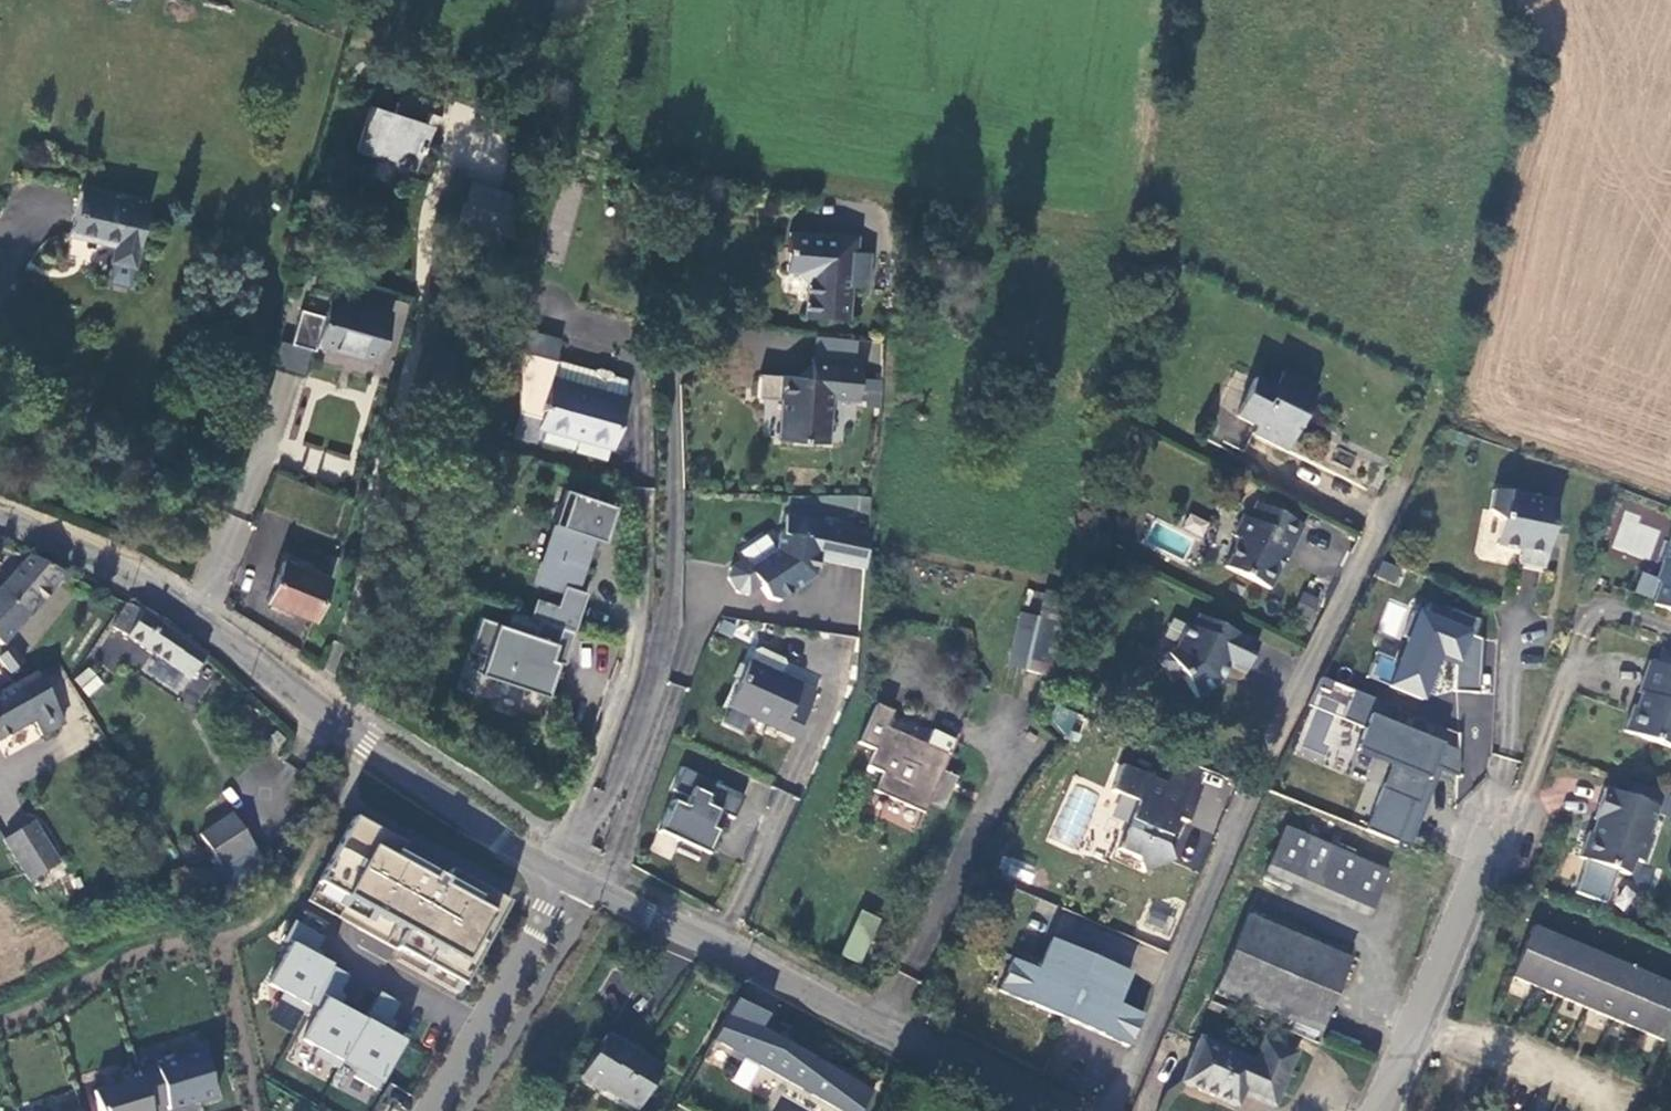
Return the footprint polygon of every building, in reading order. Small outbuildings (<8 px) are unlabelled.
[(371,105),(356,149),(413,168),(428,124),(412,119),(416,107),(436,114),(442,96),(400,82),(391,112),(371,105)] [(489,222),(498,192),(470,183),(460,213),(489,222)] [(81,190),(71,234),(116,244),(112,260),(132,265),(146,206),(81,190)] [(460,213),(452,235),(492,248),(496,236),(507,200),(509,196),(498,192),(489,222),(460,213)] [(522,205),(507,200),(496,236),(510,241),(522,205)] [(805,281),(802,315),(846,319),(849,286),(852,251),(853,244),(824,241),(825,235),(787,231),(784,270),(797,271),(805,281)] [(870,253),(852,251),(849,286),(867,288),(870,253)] [(375,362),(389,314),(330,297),(324,317),(300,310),(290,344),(314,351),(318,341),(355,352),(353,355),(375,362)] [(519,412),(542,419),(540,426),(611,446),(624,398),(628,385),(624,379),(613,376),(610,370),(600,367),(593,371),(558,361),(555,360),(561,340),(528,331),(523,351),(519,412)] [(857,401),(861,362),(811,358),(809,377),(780,374),(778,399),(781,399),(777,438),(824,442),(828,398),(857,401)] [(1255,378),(1236,417),(1256,427),(1252,435),(1287,452),(1318,388),(1283,371),(1275,388),(1255,378)] [(536,440),(540,426),(542,419),(519,412),(513,433),(536,440)] [(1557,503),(1493,491),(1489,511),(1501,521),(1496,546),(1521,550),(1518,562),(1545,567),(1557,503)] [(617,507),(574,492),(562,527),(566,528),(596,538),(606,541),(617,507)] [(1287,561),(1304,527),(1257,503),(1249,520),(1244,517),(1234,537),(1239,540),(1225,568),(1270,590),(1280,571),(1274,568),(1280,557),(1287,561)] [(1649,561),(1662,527),(1624,513),(1611,547),(1649,561)] [(820,558),(866,567),(869,532),(827,524),(827,522),(787,514),(783,533),(780,532),(776,548),(750,566),(744,557),(731,566),(729,577),(738,591),(749,594),(761,585),(769,598),(780,600),(816,575),(820,558)] [(596,538),(553,525),(532,586),(576,600),(596,538)] [(1669,541),(1662,563),(1664,563),(1657,580),(1661,587),(1654,605),(1670,611),(1670,541),(1669,541)] [(267,601),(313,620),(329,579),(319,575),(322,569),(285,555),(267,601)] [(64,574),(29,556),(0,589),(0,643),(2,645),(64,574)] [(1380,560),(1376,576),(1398,582),(1402,566),(1380,560)] [(587,593),(564,586),(557,606),(536,600),(529,617),(571,630),(587,593)] [(1302,592),(1296,609),(1314,615),(1320,598),(1302,592)] [(1070,600),(1043,594),(1024,670),(1052,677),(1070,600)] [(190,678),(205,654),(187,638),(157,617),(156,619),(141,610),(126,603),(111,627),(126,636),(139,645),(156,657),(190,678)] [(529,633),(534,619),(529,617),(508,610),(503,625),(529,633)] [(1206,677),(1203,672),(1211,657),(1231,667),(1245,639),(1185,610),(1179,622),(1174,620),(1163,643),(1145,655),(1160,677),(1169,670),(1183,692),(1206,677)] [(1452,692),(1476,693),(1481,642),(1473,638),(1480,623),(1451,610),(1444,627),(1414,614),(1403,639),(1409,641),(1389,687),(1421,701),(1440,657),(1455,664),(1452,692)] [(534,619),(529,633),(503,625),(477,616),(465,651),(475,654),(469,671),(542,696),(553,662),(559,664),(571,630),(535,618),(534,619)] [(10,672),(24,663),(12,648),(0,657),(0,659),(10,672)] [(755,650),(749,662),(780,676),(786,664),(784,659),(759,648),(755,650)] [(1395,664),(1377,659),(1372,677),(1390,682),(1395,664)] [(780,676),(749,662),(729,708),(796,738),(816,692),(780,676)] [(1651,662),(1639,693),(1644,695),(1639,708),(1634,707),(1625,732),(1670,748),(1670,669),(1651,662)] [(10,672),(8,673),(16,686),(33,676),(24,663),(10,672)] [(88,697),(104,684),(89,665),(73,678),(88,697)] [(33,722),(41,736),(63,724),(36,675),(33,676),(16,686),(0,694),(0,740),(33,722)] [(1372,833),(1409,848),(1440,771),(1458,778),(1459,750),(1442,746),(1443,745),(1394,726),(1400,710),(1355,693),(1343,722),(1363,729),(1354,752),(1391,766),(1382,790),(1387,792),(1372,833)] [(875,792),(924,814),(929,802),(941,807),(955,777),(943,772),(956,742),(933,731),(926,746),(886,728),(893,712),(877,705),(859,744),(875,750),(867,767),(883,774),(875,792)] [(1048,719),(1066,739),(1076,715),(1054,706),(1048,719)] [(1171,862),(1166,848),(1177,820),(1187,824),(1201,792),(1171,779),(1168,786),(1122,766),(1111,792),(1138,803),(1118,851),(1138,859),(1144,873),(1171,862)] [(733,820),(743,798),(681,769),(671,792),(687,799),(683,807),(672,802),(658,833),(679,843),(676,851),(697,860),(701,853),(708,856),(725,817),(733,820)] [(1079,849),(1097,792),(1068,783),(1050,840),(1079,849)] [(1632,793),(1661,804),(1660,808),(1658,813),(1670,817),(1670,798),(1635,785),(1632,793)] [(1659,808),(1606,789),(1595,820),(1600,822),(1595,835),(1590,833),(1581,858),(1630,876),(1636,860),(1645,863),(1655,837),(1650,835),(1658,813),(1660,808),(1659,808)] [(254,847),(233,815),(200,836),(222,869),(254,847)] [(437,865),(352,818),(307,902),(463,987),(507,904),(437,865)] [(59,863),(33,821),(3,840),(29,882),(59,863)] [(1268,868),(1370,911),(1387,872),(1285,829),(1268,868)] [(1008,855),(1001,867),(1026,882),(1033,870),(1008,855)] [(842,956),(864,964),(880,917),(859,909),(842,956)] [(1319,1033),(1352,955),(1331,947),(1329,953),(1247,918),(1217,990),(1319,1033)] [(312,957),(322,938),(293,922),(282,943),(289,947),(268,986),(307,1007),(312,996),(323,1002),(302,1041),(317,1049),(313,1056),(338,1070),(342,1063),(356,1070),(352,1077),(376,1090),(402,1043),(382,1032),(398,1004),(379,994),(364,1022),(332,1004),(347,977),(312,957)] [(1670,1027),(1670,985),(1533,927),(1512,978),(1665,1042),(1670,1027)] [(1129,1047),(1143,1016),(1116,1004),(1129,974),(1051,941),(1043,961),(1039,971),(1021,964),(1012,960),(999,991),(1129,1047)] [(736,998),(713,1039),(843,1110),(867,1110),(879,1090),(762,1025),(767,1015),(736,998)] [(602,1087),(638,1108),(662,1069),(605,1035),(580,1077),(600,1089),(602,1087)] [(1281,1091),(1297,1054),(1264,1040),(1255,1063),(1199,1040),(1181,1084),(1236,1107),(1242,1094),(1249,1078),(1281,1091)] [(168,1110),(215,1097),(202,1053),(138,1072),(140,1078),(149,1110),(166,1105),(168,1110)] [(149,1110),(140,1078),(92,1092),(98,1110),(150,1110),(149,1110)] [(1249,1078),(1242,1094),(1274,1107),(1281,1091),(1249,1078)]
